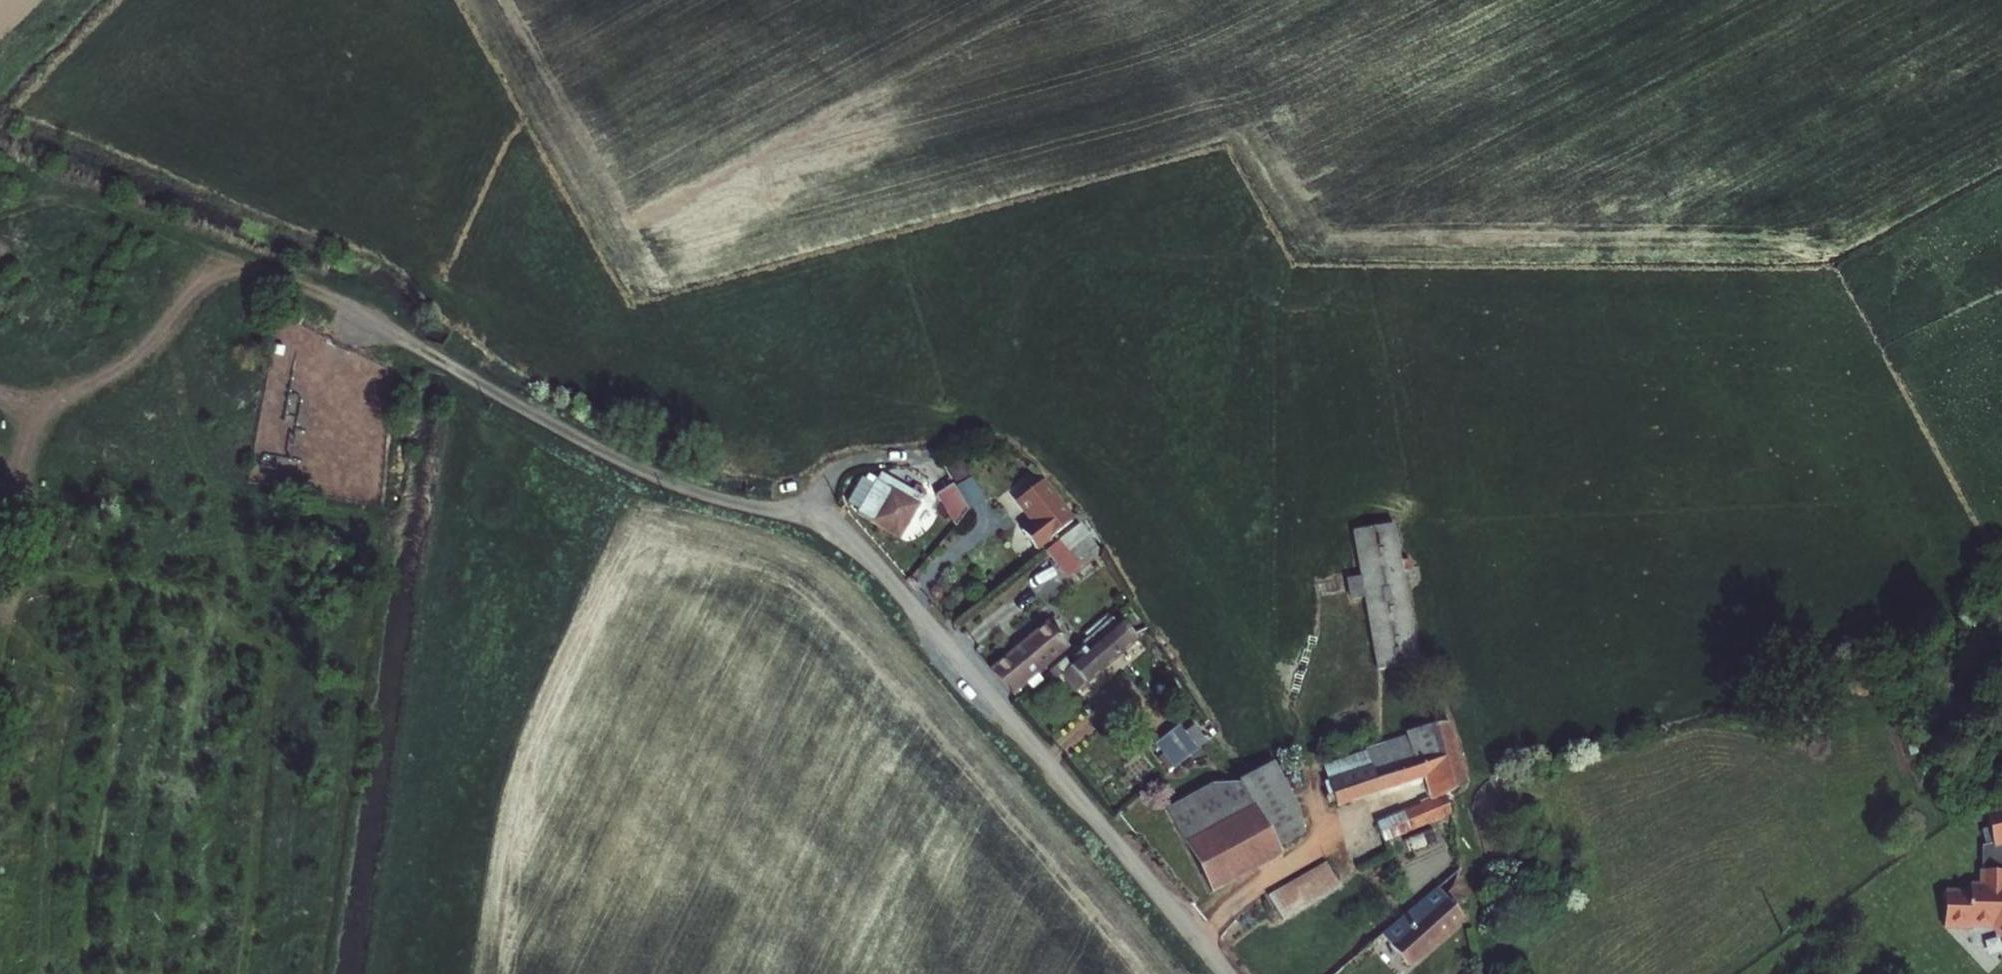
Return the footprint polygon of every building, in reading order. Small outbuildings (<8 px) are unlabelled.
[(964,454),(949,463),(959,480),(974,471),(964,454)] [(1028,514),(1017,525),(1032,543),(1068,515),(1034,474),(1010,496),(1028,514)] [(845,510),(894,537),(911,506),(915,508),(917,504),(908,499),(911,494),(880,477),(876,484),(862,477),(845,510)] [(945,485),(930,495),(951,530),(964,519),(945,485)] [(1396,522),(1354,529),(1361,574),(1349,576),(1352,597),(1365,595),(1377,667),(1418,661),(1396,522)] [(1061,526),(1035,547),(1056,572),(1081,552),(1061,526)] [(1094,618),(1039,666),(1046,675),(1053,668),(1065,682),(1118,637),(1104,621),(1100,625),(1094,618)] [(1039,621),(984,670),(1004,692),(1058,643),(1039,621)] [(1400,736),(1315,764),(1327,801),(1430,767),(1436,788),(1405,802),(1406,807),(1366,822),(1371,840),(1442,813),(1445,791),(1458,778),(1441,717),(1399,731),(1400,736)] [(1171,724),(1148,743),(1167,766),(1196,742),(1192,738),(1186,742),(1171,724)] [(1211,777),(1166,798),(1197,879),(1266,852),(1264,845),(1294,833),(1267,771),(1241,780),(1211,777)] [(1979,819),(1985,847),(2001,843),(2001,813),(1979,819)] [(1313,860),(1252,888),(1263,912),(1324,885),(1313,860)] [(1460,912),(1453,873),(1375,938),(1399,964),(1460,912)] [(2001,948),(2001,874),(1975,875),(1976,890),(1963,890),(1964,899),(1940,899),(1940,934),(1987,931),(2001,948)]
